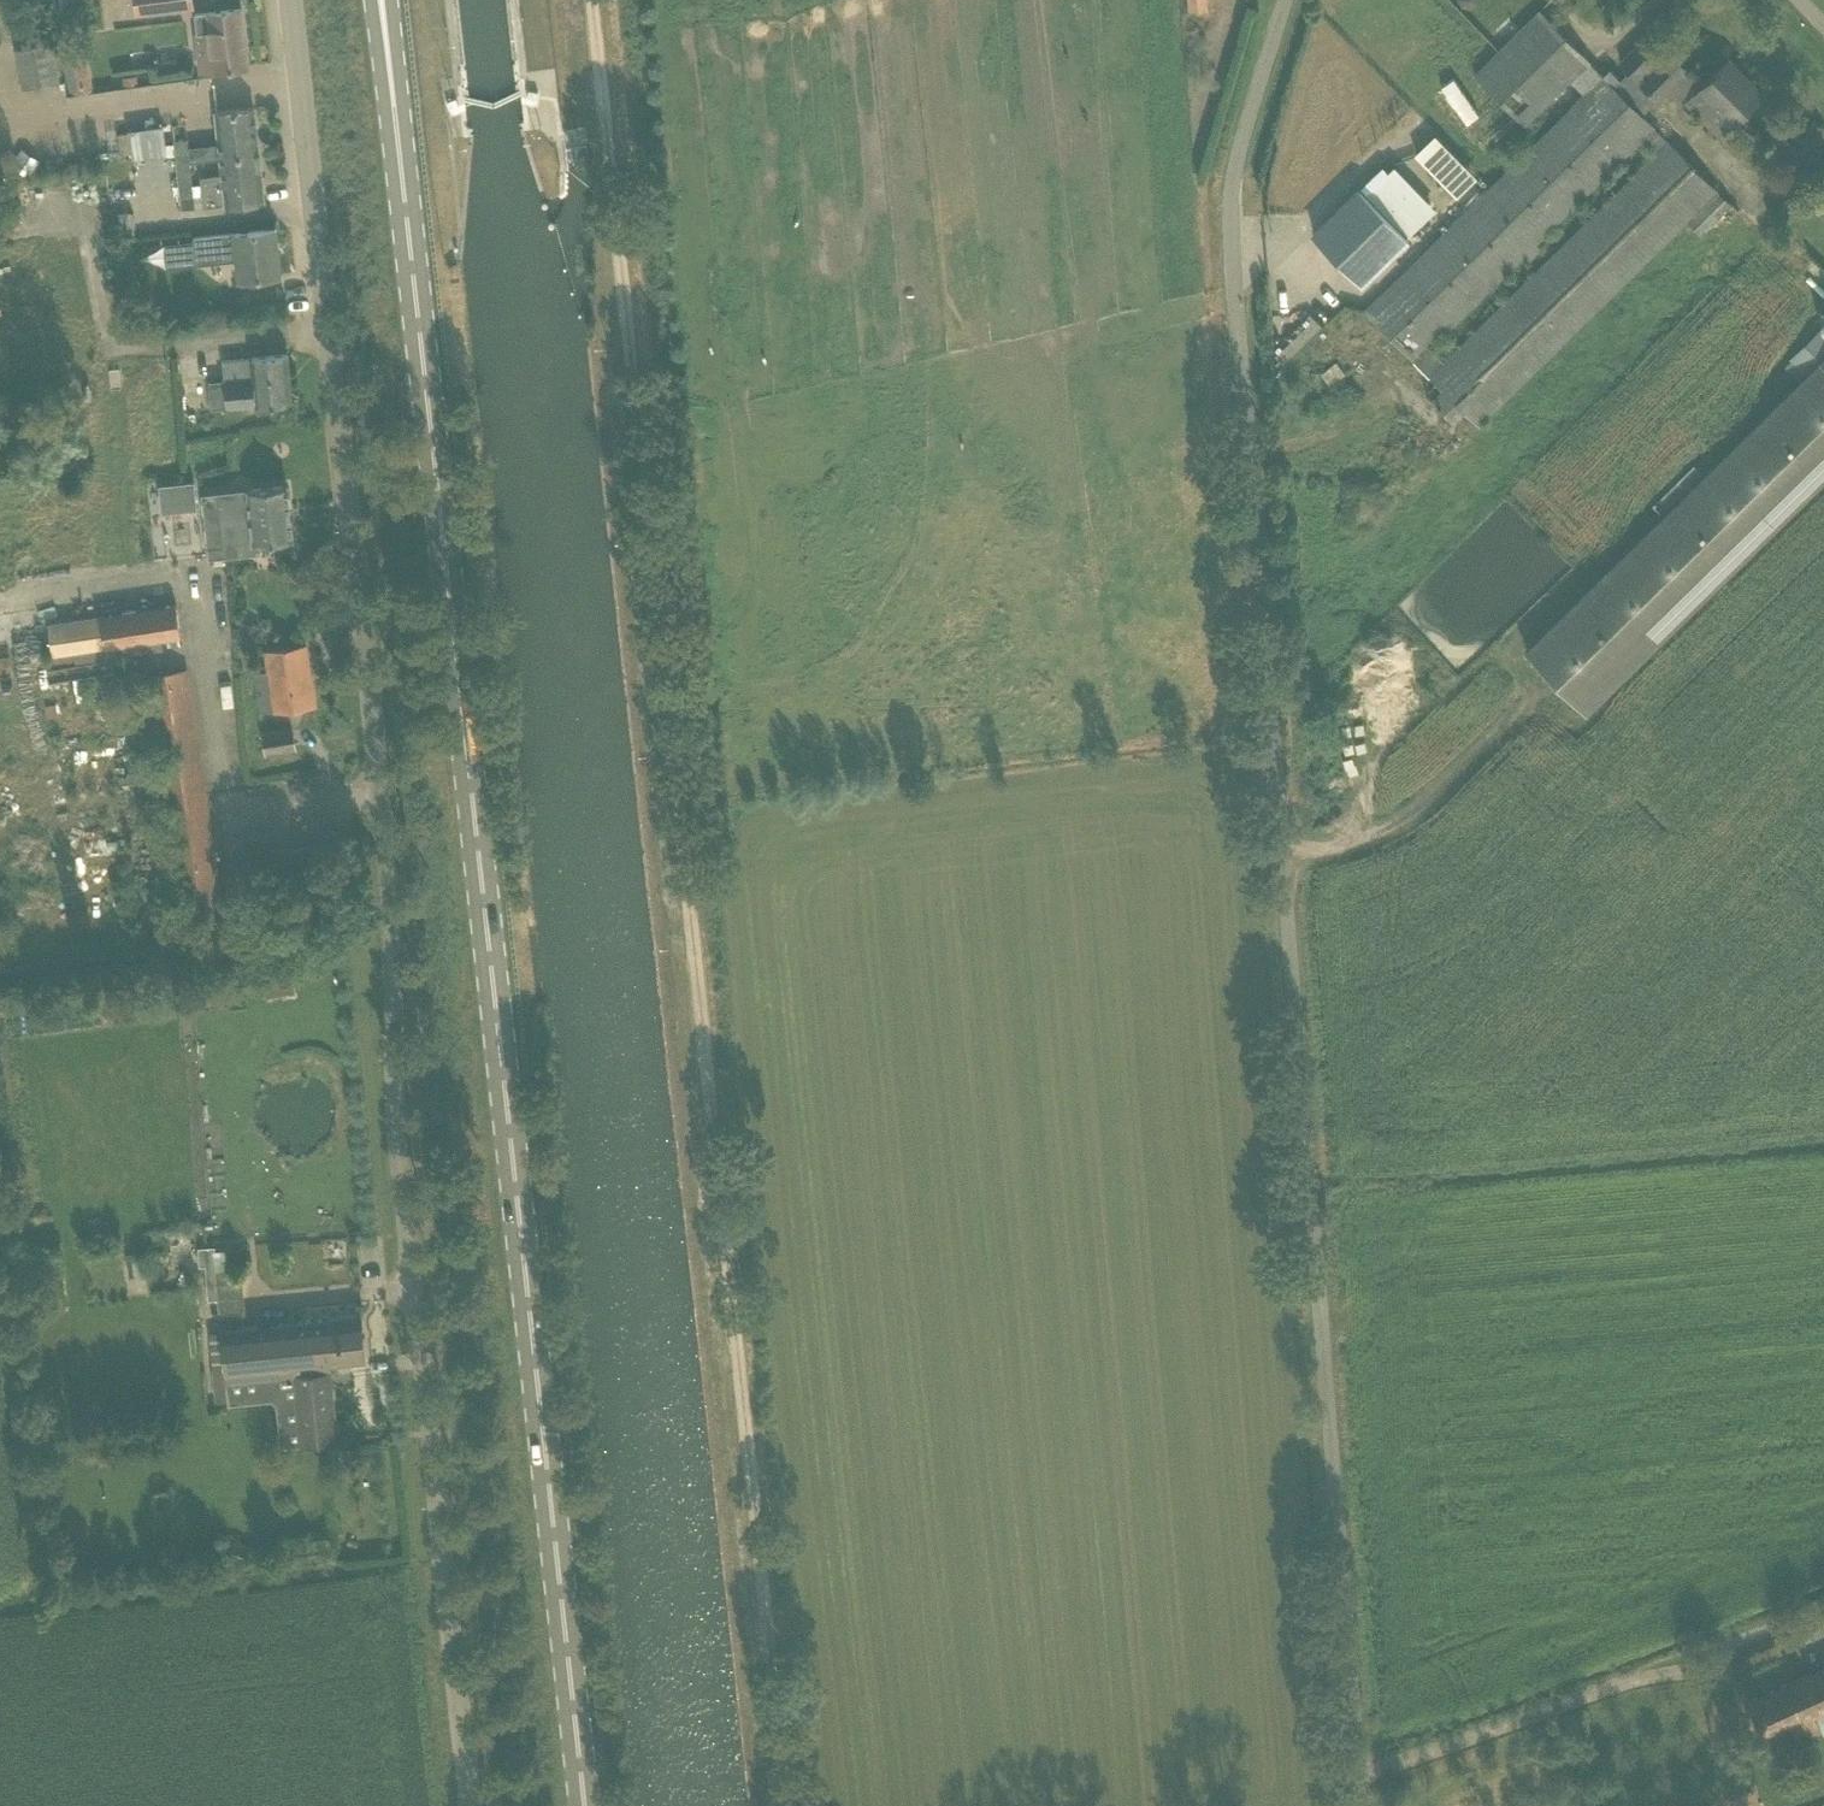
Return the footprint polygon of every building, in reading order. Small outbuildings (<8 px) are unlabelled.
[(136,15),(176,10),(175,0),(135,0),(136,15)] [(1206,0),(1187,0),(1188,12),(1207,10),(1206,0)] [(197,71),(224,68),(248,65),(241,6),(194,12),(197,31),(210,29),(211,39),(194,41),(197,71)] [(1606,74),(1590,58),(1571,77),(1586,92),(1382,294),(1365,310),(1413,359),(1412,361),(1428,378),(1430,375),(1436,381),(1426,391),(1432,397),(1455,420),(1471,435),(1480,426),(1689,221),(1698,231),(1731,202),(1654,123),(1643,112),(1656,97),(1657,98),(1669,86),(1687,70),(1650,32),(1620,61),(1629,69),(1620,79),(1610,69),(1606,74)] [(52,41),(14,49),(22,87),(60,80),(52,41)] [(64,60),(70,92),(93,86),(86,55),(64,60)] [(1725,61),(1708,78),(1686,100),(1720,134),(1762,93),(1749,79),(1746,82),(1725,61)] [(124,76),(125,87),(139,86),(138,75),(124,76)] [(1455,78),(1442,86),(1466,122),(1479,114),(1455,78)] [(189,162),(221,158),(259,154),(254,107),(216,111),(219,142),(188,147),(187,138),(173,140),(174,142),(176,163),(189,162)] [(163,124),(129,129),(133,157),(167,152),(163,124)] [(1433,135),(1414,155),(1457,198),(1476,178),(1433,135)] [(28,174),(38,160),(23,150),(13,164),(28,174)] [(259,154),(221,158),(223,173),(199,176),(201,187),(262,181),(259,154)] [(194,195),(189,162),(176,163),(180,196),(194,195)] [(1382,166),(1358,187),(1409,239),(1436,211),(1394,167),(1388,172),(1382,166)] [(201,187),(202,203),(226,201),(226,203),(264,199),(262,181),(201,187)] [(1409,239),(1358,187),(1313,232),(1363,284),(1409,239)] [(261,275),(281,273),(276,227),(252,230),(194,236),(196,263),(237,259),(239,277),(242,277),(242,283),(261,281),(261,275)] [(1784,364),(1797,377),(1801,381),(1823,358),(1823,331),(1821,328),(1784,364)] [(292,400),(288,353),(224,359),(226,379),(208,381),(211,408),(292,400)] [(1801,381),(1526,650),(1584,709),(1823,474),(1823,358),(1801,381)] [(1693,463),(1652,504),(1660,512),(1701,471),(1693,463)] [(195,481),(160,484),(162,511),(198,508),(195,481)] [(202,493),(205,520),(290,511),(287,484),(202,493)] [(290,511),(205,520),(208,558),(256,553),(255,542),(293,538),(290,511)] [(181,636),(176,602),(46,623),(52,655),(106,646),(108,657),(163,648),(162,639),(181,636)] [(255,642),(260,625),(242,620),(237,637),(255,642)] [(304,644),(266,651),(269,669),(254,672),(261,712),(314,703),(304,644)] [(146,686),(181,923),(223,917),(185,668),(137,676),(137,674),(118,677),(120,689),(146,686)] [(267,751),(294,746),(291,729),(264,734),(267,751)] [(210,1299),(221,1297),(216,1246),(199,1248),(201,1266),(207,1265),(210,1299)] [(219,1329),(219,1331),(210,1332),(216,1400),(228,1399),(226,1382),(273,1378),(273,1376),(292,1374),(299,1443),(313,1442),(337,1439),(330,1362),(365,1359),(361,1315),(337,1317),(219,1329)] [(239,1541),(233,1551),(242,1557),(248,1547),(239,1541)] [(1757,1722),(1763,1735),(1787,1723),(1796,1743),(1820,1732),(1812,1713),(1823,1707),(1823,1665),(1747,1700),(1757,1722)]
